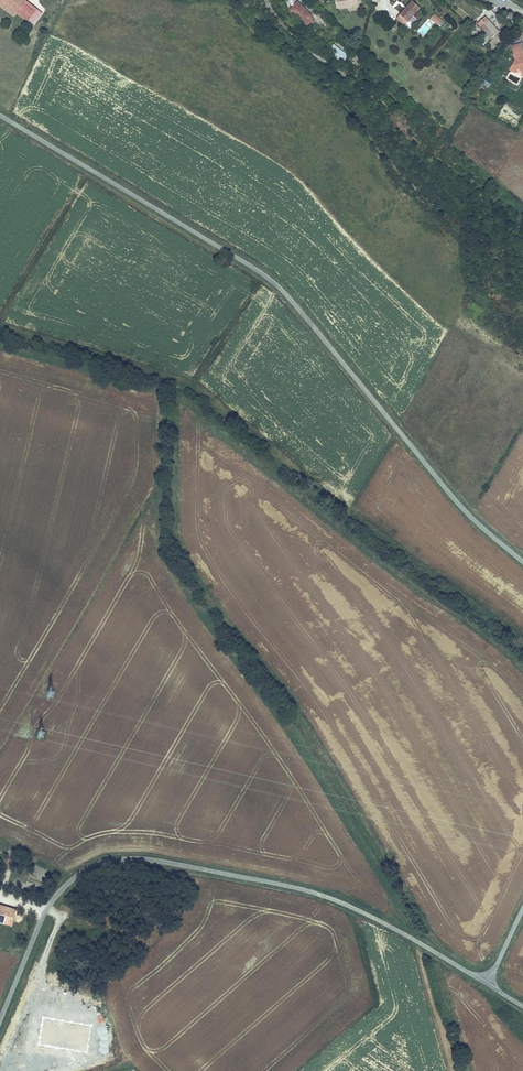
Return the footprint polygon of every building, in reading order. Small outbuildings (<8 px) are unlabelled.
[(13,15),(16,11),(25,0),(0,0),(0,4),(13,15)] [(25,0),(16,11),(35,25),(43,14),(25,0)] [(313,15),(298,0),(289,8),(308,27),(315,20),(311,16),(313,15)] [(358,5),(357,0),(334,0),(336,10),(358,5)] [(396,19),(404,26),(420,8),(412,1),(396,19)] [(429,18),(437,26),(442,20),(434,13),(429,18)] [(483,33),(488,39),(498,31),(485,16),(478,22),(486,31),(483,33)] [(522,68),(522,50),(522,43),(514,45),(516,59),(513,64),(518,68),(519,66),(522,68)] [(344,61),(348,54),(332,45),(328,51),(344,61)] [(3,867),(7,867),(13,849),(9,848),(3,867)] [(0,904),(0,922),(8,923),(13,907),(0,904)]
